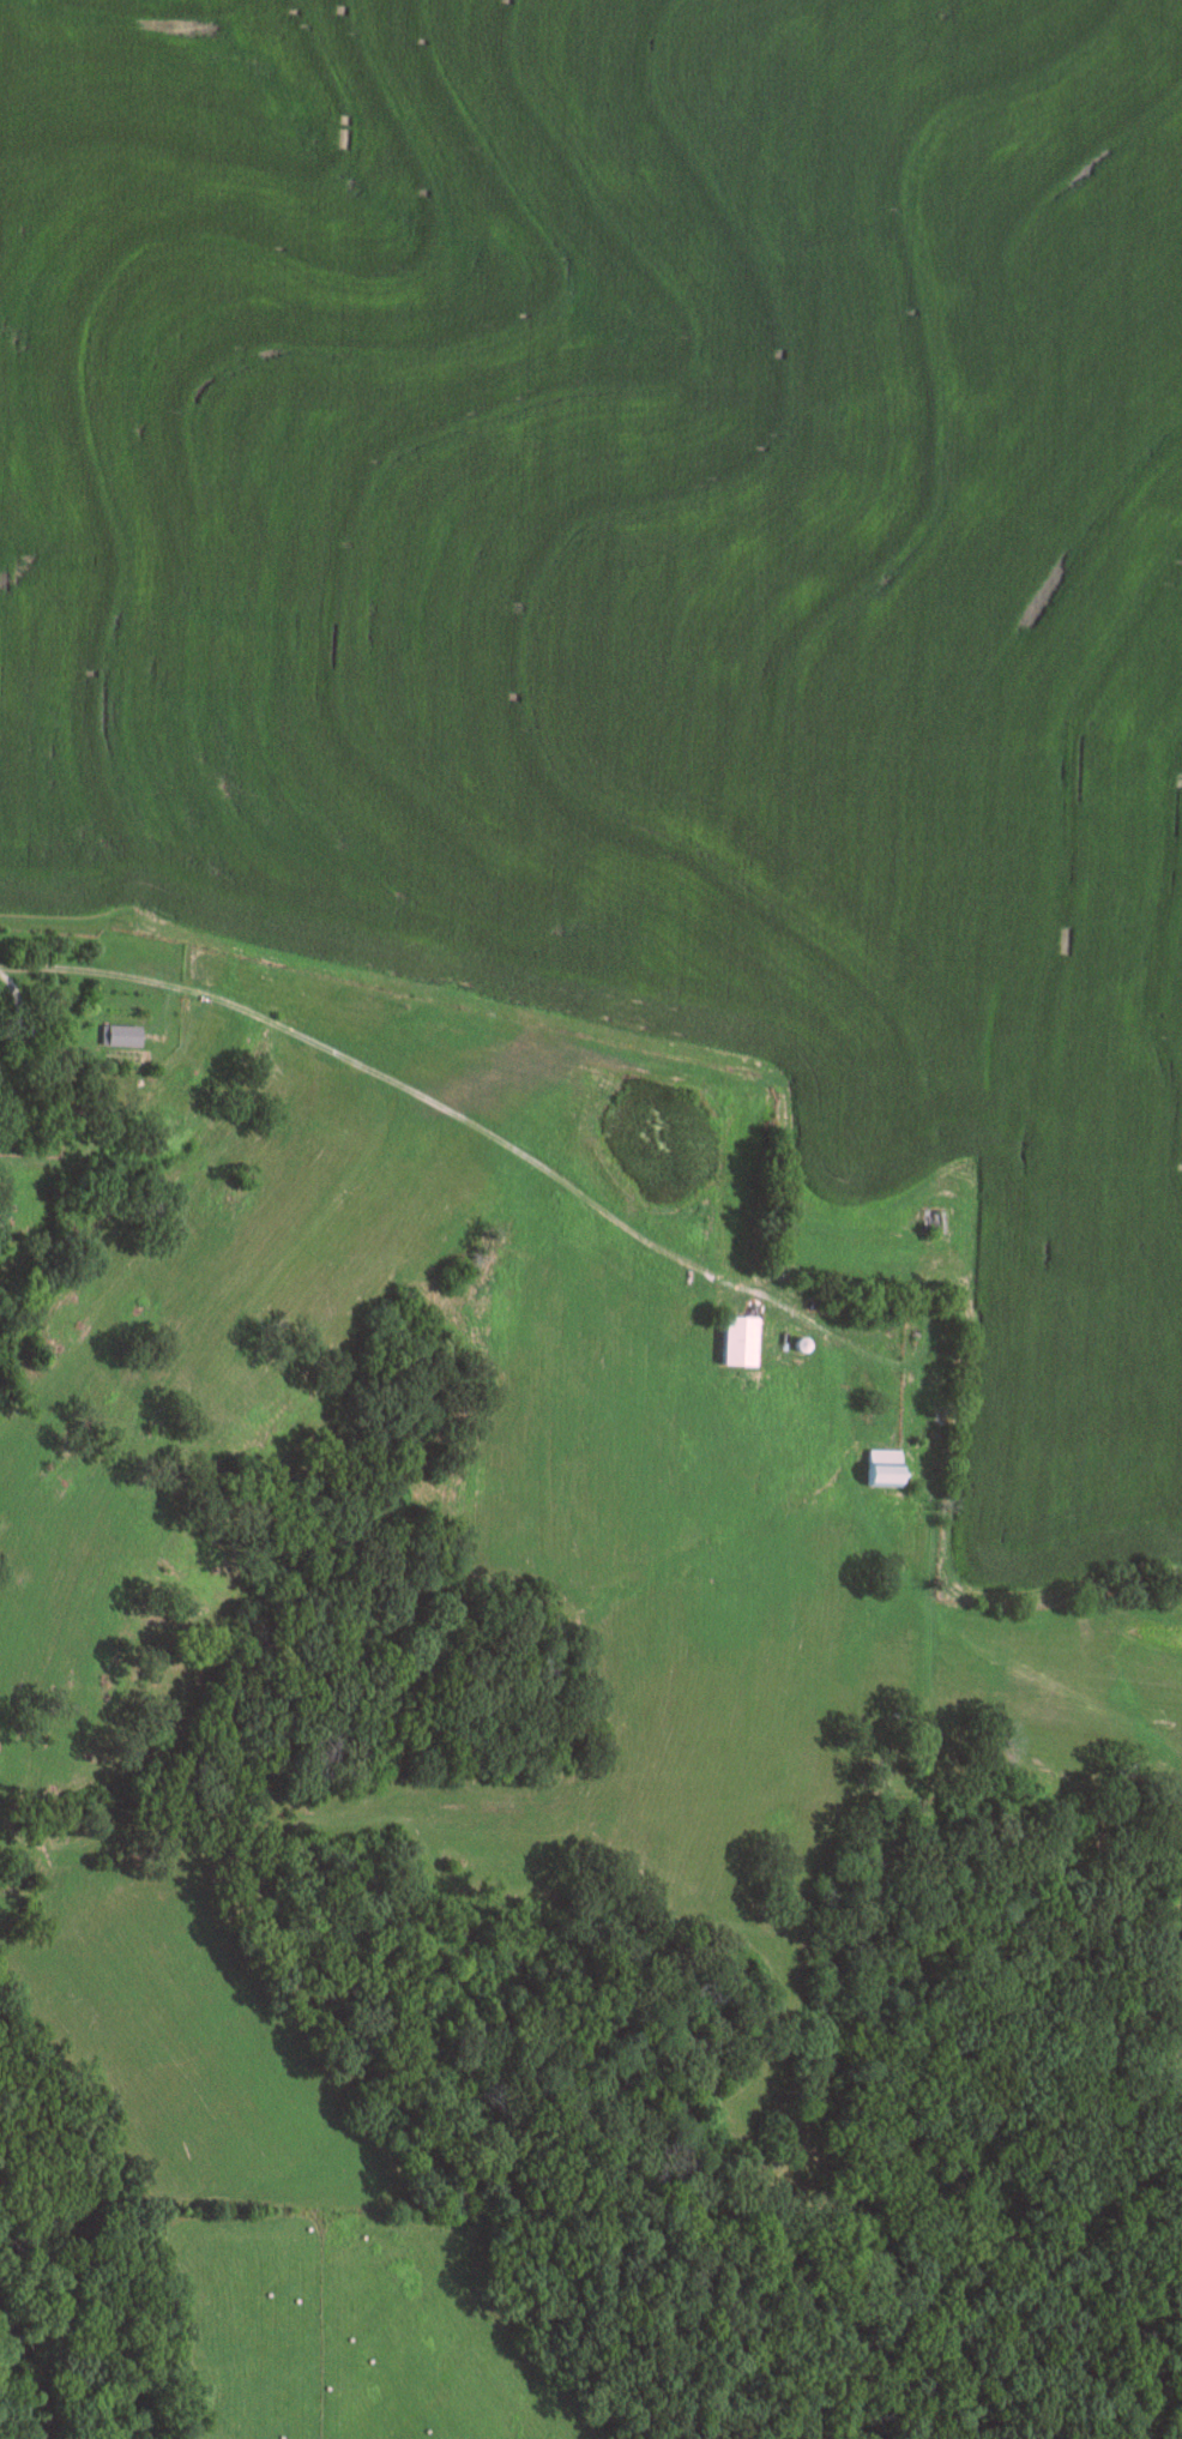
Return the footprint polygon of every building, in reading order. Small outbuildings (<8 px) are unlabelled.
[(141,1044),(141,1023),(102,1023),(102,1044),(141,1044)] [(943,1229),(943,1207),(922,1207),(922,1229),(943,1229)] [(757,1364),(758,1315),(724,1314),(723,1363),(757,1364)] [(868,1484),(905,1484),(904,1448),(867,1448),(868,1484)]
